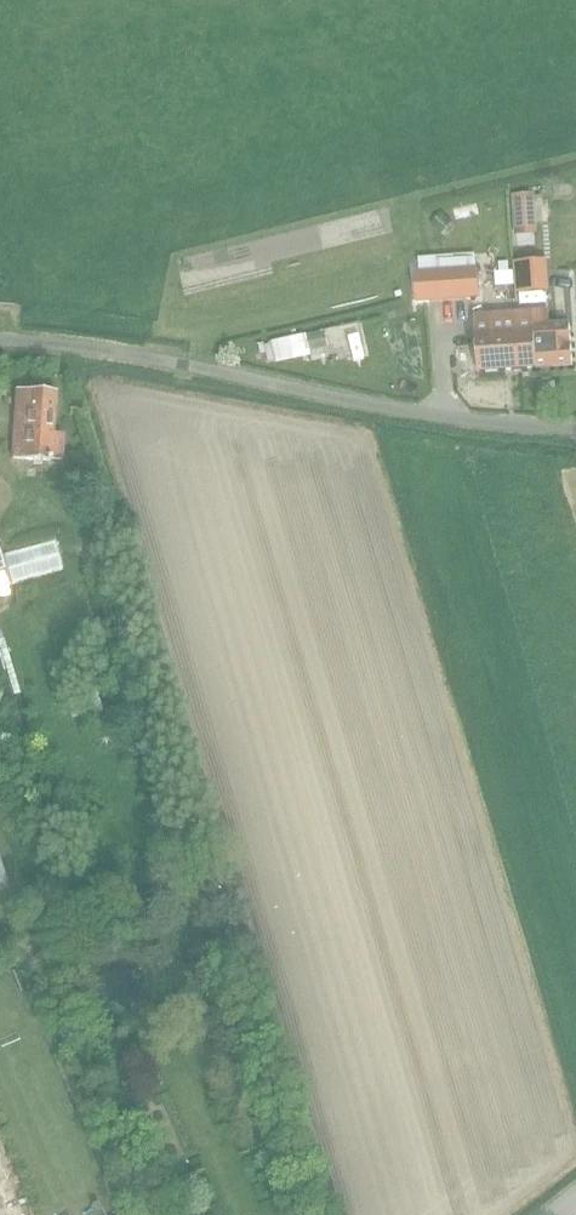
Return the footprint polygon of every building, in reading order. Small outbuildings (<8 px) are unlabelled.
[(513,195),(513,236),(534,236),(534,195),(513,195)] [(441,213),(431,223),(441,233),(451,222),(441,213)] [(544,259),(517,261),(519,291),(546,289),(544,259)] [(477,266),(414,270),(416,300),(479,296),(477,266)] [(474,316),(478,372),(521,369),(573,365),(570,324),(550,326),(549,311),(517,313),(474,316)] [(322,330),(305,334),(309,349),(325,346),(322,330)] [(270,343),(263,344),(267,360),(274,358),(275,363),(295,358),(290,336),(270,340),(270,343)] [(51,434),(53,393),(18,391),(14,445),(13,460),(49,462),(49,460),(60,460),(61,435),(51,434)]
